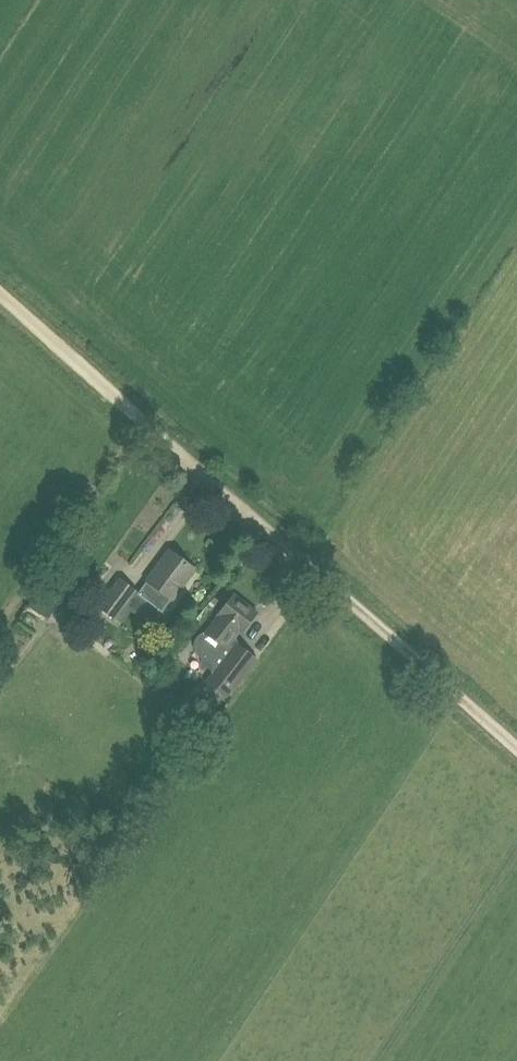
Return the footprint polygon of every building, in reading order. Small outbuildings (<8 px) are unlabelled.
[(146,579),(171,599),(194,569),(168,549),(146,579)] [(97,606),(114,619),(137,590),(118,577),(97,606)] [(219,616),(206,632),(224,647),(238,630),(240,631),(256,612),(233,593),(217,614),(219,616)] [(219,684),(232,691),(258,646),(245,639),(219,684)] [(204,729),(213,718),(193,701),(184,712),(204,729)]
